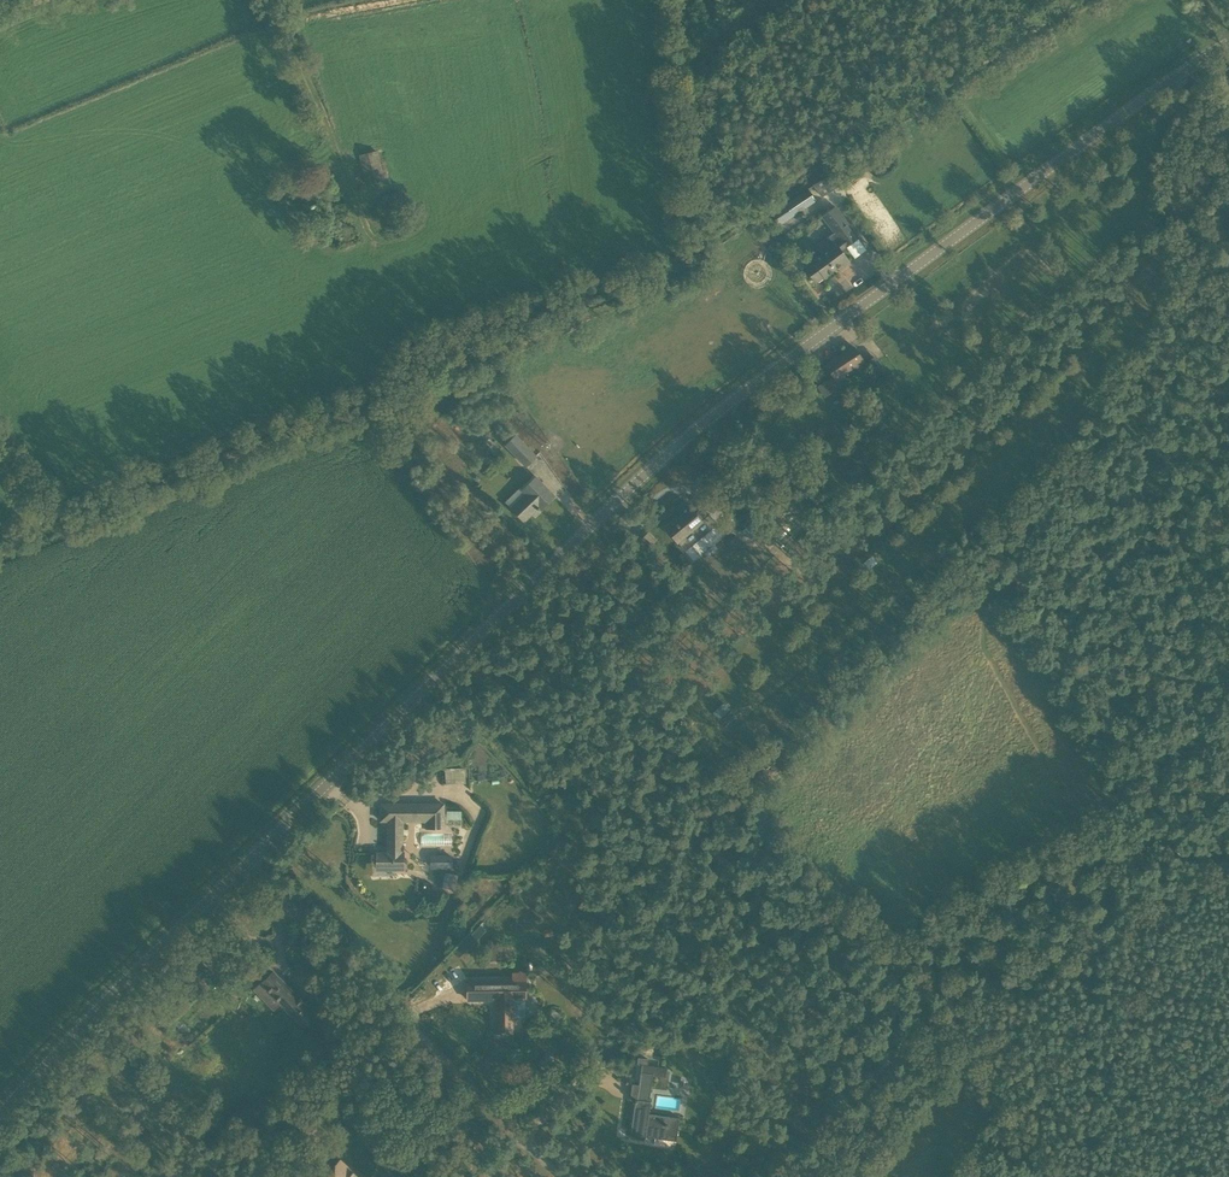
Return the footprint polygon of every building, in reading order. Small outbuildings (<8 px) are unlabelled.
[(361,157),(367,184),(385,180),(379,152),(361,157)] [(811,181),(821,196),(828,192),(818,177),(811,181)] [(816,200),(807,188),(783,205),(792,217),(816,200)] [(814,245),(821,255),(813,262),(805,269),(815,283),(824,277),(834,269),(836,271),(849,261),(840,250),(845,247),(858,237),(835,207),(824,216),(835,232),(829,236),(828,235),(814,245)] [(863,360),(854,347),(826,366),(835,379),(838,384),(846,379),(842,374),(855,365),(858,370),(866,365),(862,360),(863,360)] [(876,355),(868,360),(879,376),(886,371),(876,355)] [(831,376),(817,385),(824,397),(838,388),(831,376)] [(516,433),(504,445),(527,467),(537,456),(516,433)] [(535,478),(522,490),(519,487),(505,501),(511,508),(512,507),(524,521),(537,509),(538,510),(539,508),(540,509),(554,496),(535,478)] [(695,514),(685,502),(677,509),(681,513),(665,527),(677,540),(708,515),(713,520),(714,520),(703,507),(695,514)] [(457,770),(445,771),(445,784),(457,784),(457,770)] [(445,828),(445,804),(380,804),(380,821),(388,821),(388,847),(389,847),(389,853),(378,853),(378,866),(405,866),(404,821),(426,821),(426,828),(445,828)] [(446,809),(446,825),(461,826),(461,810),(446,809)] [(440,870),(437,886),(456,890),(459,874),(440,870)] [(496,938),(487,938),(487,959),(496,959),(496,938)] [(511,979),(467,981),(467,999),(495,999),(496,999),(496,1007),(496,1033),(515,1032),(515,1000),(526,1000),(526,979),(525,979),(524,972),(511,973),(511,979)] [(292,994),(281,984),(271,973),(258,987),(263,993),(267,989),(301,1024),(312,1012),(299,999),(301,996),(295,990),(292,994)] [(647,1065),(648,1059),(638,1057),(637,1064),(642,1065),(639,1085),(632,1084),(630,1099),(635,1100),(630,1134),(646,1137),(647,1134),(655,1135),(654,1144),(655,1144),(656,1135),(676,1138),(676,1141),(680,1118),(649,1114),(651,1101),(649,1101),(652,1075),(666,1077),(668,1068),(647,1065)] [(332,1170),(326,1176),(358,1176),(340,1161),(332,1170)]
